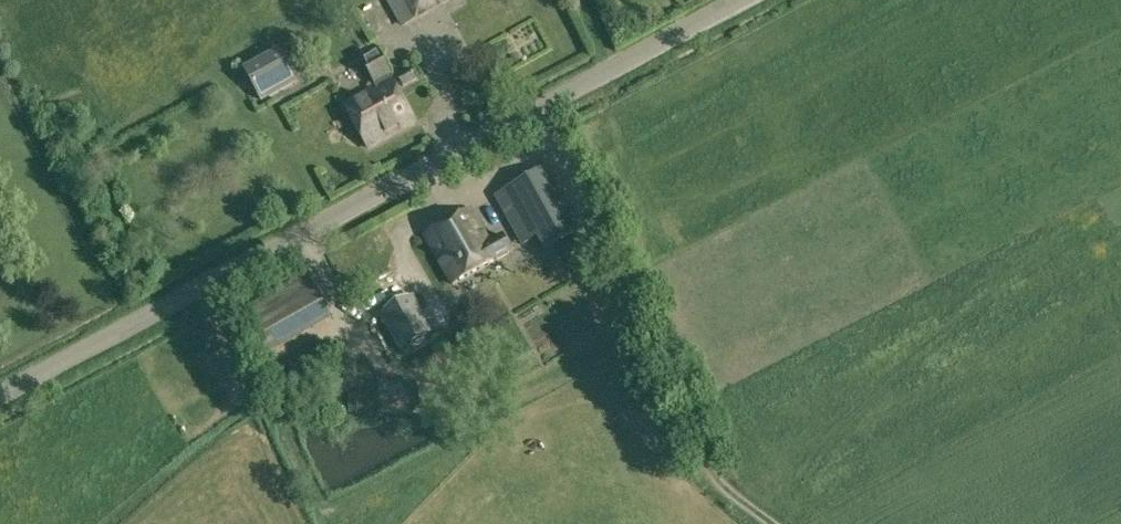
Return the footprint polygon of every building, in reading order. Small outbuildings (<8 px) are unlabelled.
[(519,50),(542,38),(532,19),(509,30),(519,50)] [(497,27),(482,40),(501,62),(516,48),(497,27)] [(416,123),(391,76),(394,74),(382,51),(364,61),(379,87),(346,105),(369,148),(416,123)] [(282,52),(246,72),(261,100),(297,81),(282,52)] [(401,75),(406,86),(418,80),(412,69),(401,75)] [(496,196),(523,242),(538,233),(547,249),(578,232),(543,170),(496,196)] [(504,236),(491,243),(472,210),(425,236),(453,285),(513,252),(504,236)] [(580,238),(562,246),(570,264),(589,255),(580,238)] [(307,274),(237,314),(240,321),(261,357),(331,318),(310,281),(307,274)] [(402,352),(436,333),(413,294),(380,314),(402,352)]
